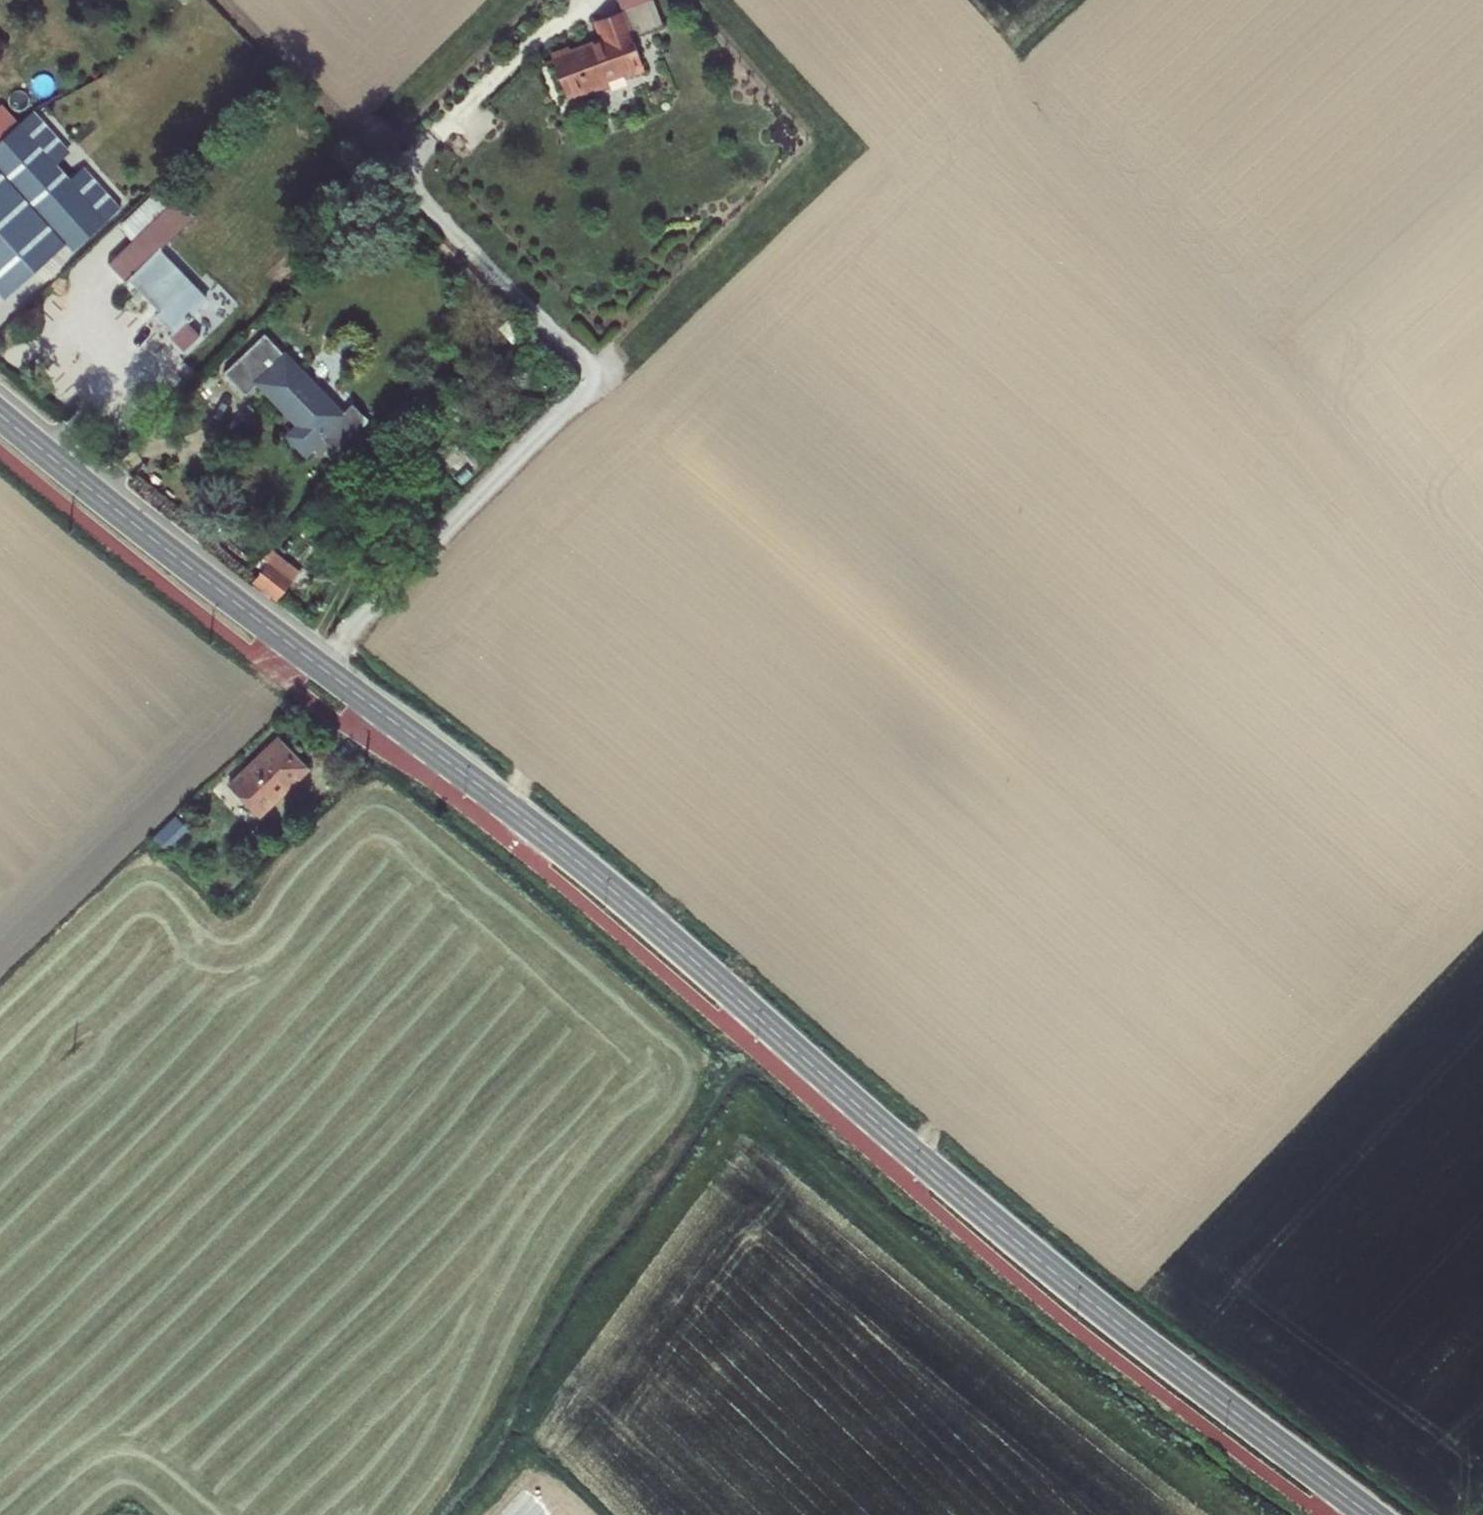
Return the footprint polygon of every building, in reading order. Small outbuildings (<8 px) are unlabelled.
[(634,16),(644,45),(674,34),(662,0),(628,0),(634,16)] [(644,45),(634,16),(607,26),(613,45),(582,55),(581,52),(562,58),(577,101),(597,94),(599,97),(622,89),(619,81),(636,76),(637,80),(654,75),(644,45)] [(13,124),(0,111),(0,135),(13,124)] [(56,236),(63,243),(93,214),(13,124),(0,135),(0,174),(56,236)] [(0,174),(0,288),(56,236),(0,174)] [(167,261),(136,228),(114,249),(126,261),(113,274),(137,300),(133,305),(161,334),(194,301),(162,266),(167,261)] [(335,407),(282,352),(261,331),(222,368),(244,390),(256,379),(296,420),(283,432),(296,445),(291,449),(292,451),(309,459),(326,456),(334,451),(330,446),(364,414),(346,395),(335,407)] [(247,575),(273,594),(286,573),(261,558),(247,575)] [(298,766),(270,739),(221,786),(247,813),(298,766)]
